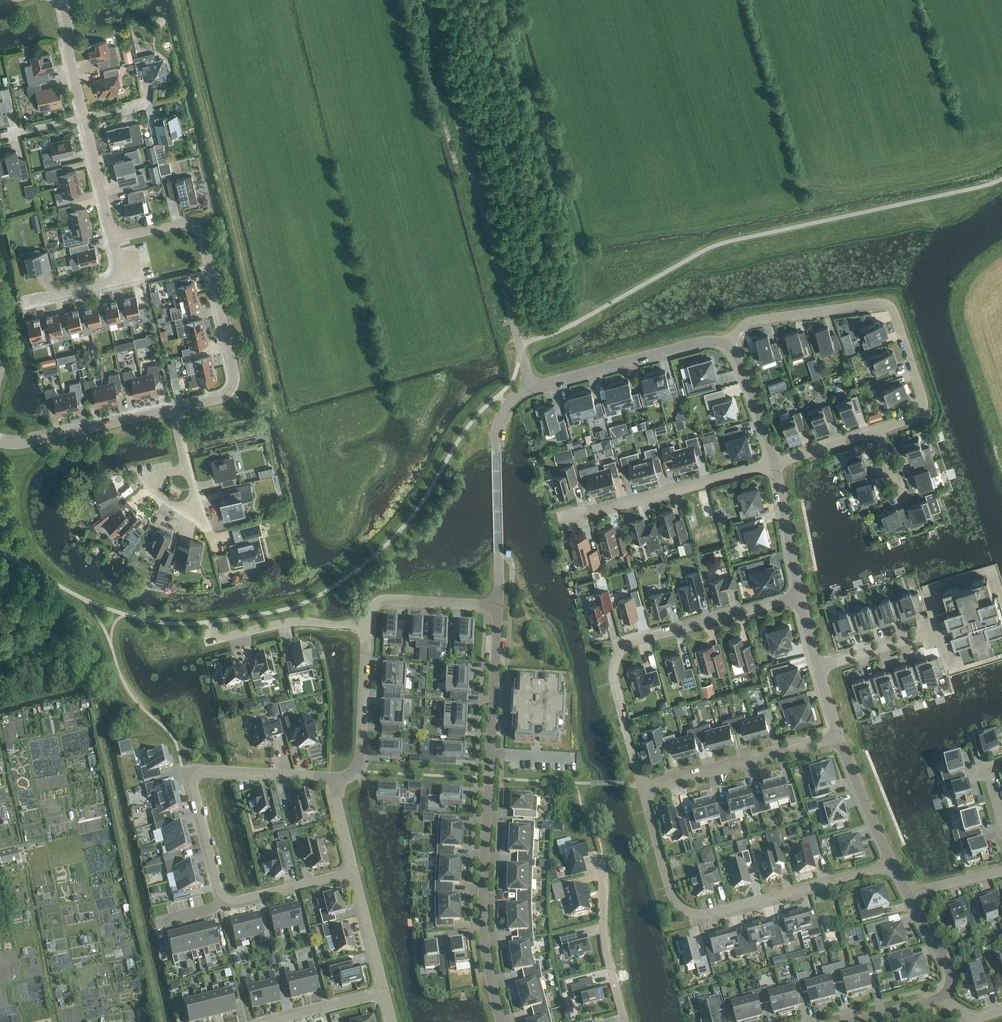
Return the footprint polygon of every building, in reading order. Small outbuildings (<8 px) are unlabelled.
[(108,48),(106,41),(87,45),(91,63),(97,61),(99,69),(119,64),(115,46),(108,48)] [(154,53),(133,58),(137,76),(143,75),(144,80),(151,79),(152,85),(167,82),(165,74),(168,74),(169,72),(168,68),(167,67),(165,59),(156,61),(154,53)] [(28,85),(49,80),(47,72),(53,71),(49,54),(30,58),(32,65),(24,67),(28,85)] [(116,94),(115,87),(119,86),(117,77),(120,76),(118,68),(103,72),(105,79),(95,81),(98,96),(107,94),(107,96),(116,94)] [(42,91),(40,84),(26,87),(29,97),(36,95),(38,103),(37,103),(39,110),(46,109),(46,107),(52,106),(53,108),(62,106),(57,87),(57,88),(42,91)] [(5,108),(12,106),(8,88),(0,90),(0,121),(8,119),(7,118),(5,108)] [(175,116),(175,114),(154,119),(156,125),(154,125),(158,144),(153,145),(158,164),(167,161),(163,143),(168,141),(168,142),(173,141),(172,136),(182,134),(177,115),(175,116)] [(143,142),(139,124),(128,126),(107,131),(110,146),(124,143),(125,146),(143,142)] [(45,167),(60,163),(59,157),(72,154),(69,139),(50,144),(53,157),(43,159),(45,167)] [(114,174),(134,169),(133,163),(140,162),(137,150),(125,153),(127,160),(114,163),(115,169),(113,169),(114,174)] [(16,151),(5,154),(5,157),(0,158),(0,173),(8,171),(9,174),(10,173),(16,177),(21,176),(21,179),(29,177),(25,160),(18,162),(16,151)] [(160,175),(171,172),(169,162),(158,164),(160,175)] [(152,182),(160,180),(157,165),(148,167),(152,182)] [(60,187),(79,182),(76,171),(63,174),(61,168),(45,172),(47,183),(58,180),(60,187)] [(134,169),(114,174),(115,179),(118,178),(119,184),(132,181),(134,188),(145,185),(143,174),(136,176),(134,169)] [(197,202),(191,177),(175,180),(176,184),(174,185),(173,181),(166,182),(170,199),(177,198),(177,196),(178,195),(181,206),(197,202)] [(79,182),(60,187),(61,192),(54,194),(57,205),(69,203),(68,197),(82,193),(79,182)] [(35,183),(27,184),(28,198),(35,197),(35,183)] [(159,194),(163,189),(159,186),(155,191),(159,194)] [(127,218),(144,214),(142,202),(146,201),(143,190),(128,193),(131,204),(124,205),(127,218)] [(71,225),(88,221),(85,209),(77,211),(70,206),(58,209),(59,215),(68,213),(71,225)] [(88,221),(71,225),(72,231),(62,234),(64,246),(79,243),(89,240),(87,234),(91,233),(88,221)] [(89,249),(87,243),(69,248),(72,260),(78,259),(79,266),(91,263),(91,264),(97,263),(96,262),(98,262),(97,261),(98,260),(97,256),(96,256),(94,248),(89,249)] [(39,254),(38,250),(20,254),(26,278),(44,274),(43,270),(50,269),(46,252),(39,254)] [(179,299),(196,295),(193,283),(189,284),(187,277),(166,282),(169,294),(172,294),(173,300),(179,299)] [(154,304),(160,303),(159,295),(152,297),(154,304)] [(174,319),(186,317),(185,310),(199,307),(196,295),(179,299),(173,300),(175,307),(169,308),(172,320),(174,319)] [(128,320),(136,318),(137,323),(149,320),(146,308),(138,309),(135,297),(123,299),(125,310),(126,310),(128,320)] [(126,310),(125,310),(118,311),(116,301),(104,304),(106,314),(109,324),(117,322),(118,327),(129,324),(128,320),(126,310)] [(106,314),(99,316),(97,305),(84,308),(87,321),(88,321),(89,329),(90,329),(97,327),(98,332),(110,329),(109,324),(106,314)] [(88,321),(87,321),(80,323),(77,310),(65,313),(68,325),(70,333),(78,331),(79,336),(91,333),(90,329),(89,329),(88,321)] [(68,325),(61,327),(58,314),(46,317),(48,328),(51,338),(51,337),(59,336),(60,340),(71,338),(70,333),(68,325)] [(188,323),(186,317),(174,319),(179,338),(187,336),(205,332),(202,320),(188,323)] [(48,328),(41,329),(39,319),(26,322),(31,342),(39,340),(40,345),(52,342),(51,337),(51,338),(48,328)] [(880,325),(879,322),(860,328),(865,342),(862,343),(865,349),(879,345),(877,339),(888,335),(884,324),(880,325)] [(160,327),(162,336),(169,335),(167,326),(160,327)] [(832,338),(828,327),(817,331),(818,335),(815,336),(821,355),(842,348),(838,336),(832,338)] [(802,343),(798,331),(787,335),(788,339),(785,340),(791,359),(812,352),(808,341),(802,343)] [(183,356),(195,354),(195,353),(193,347),(208,344),(205,332),(187,336),(190,348),(181,350),(183,356)] [(770,343),(768,336),(757,339),(758,343),(755,344),(761,363),(775,358),(776,361),(782,358),(778,345),(777,341),(770,343)] [(854,345),(846,347),(847,351),(847,352),(848,354),(850,353),(854,352),(856,351),(855,350),(855,349),(854,345)] [(889,353),(888,350),(870,356),(877,379),(888,375),(886,367),(897,363),(893,352),(889,353)] [(196,360),(195,354),(183,356),(181,357),(182,364),(193,361),(196,373),(213,369),(210,357),(196,360)] [(687,396),(716,388),(714,379),(719,378),(713,356),(688,363),(691,375),(682,378),(687,396)] [(141,376),(146,396),(146,397),(157,394),(153,379),(160,378),(157,365),(147,367),(147,375),(141,376)] [(80,376),(87,374),(85,366),(83,366),(79,367),(78,367),(80,376)] [(213,369),(196,373),(190,374),(192,380),(189,381),(190,387),(216,381),(213,369)] [(146,396),(141,376),(136,377),(132,370),(122,373),(125,386),(132,384),(135,398),(146,396)] [(675,383),(669,384),(666,372),(662,373),(661,371),(661,370),(654,372),(660,395),(661,401),(679,396),(675,383)] [(654,396),(660,395),(654,372),(646,374),(646,375),(647,377),(643,378),(645,385),(639,387),(644,406),(655,403),(654,396)] [(102,385),(107,405),(118,402),(115,388),(121,387),(118,373),(108,376),(108,384),(102,385)] [(173,390),(180,389),(177,377),(170,379),(173,390)] [(902,383),(900,377),(890,381),(874,386),(876,393),(881,391),(885,405),(904,399),(903,396),(907,394),(903,383),(902,383)] [(107,405),(102,385),(97,386),(93,379),(83,381),(86,395),(93,393),(96,407),(107,405)] [(617,382),(623,405),(629,403),(630,409),(642,406),(638,392),(638,393),(632,394),(629,382),(625,383),(624,381),(624,380),(617,382)] [(63,394),(68,415),(69,414),(68,414),(79,411),(76,397),(82,395),(79,382),(69,385),(69,392),(63,394)] [(616,406),(623,405),(617,382),(609,384),(609,385),(610,387),(606,388),(609,401),(603,402),(603,401),(607,416),(618,413),(616,406)] [(771,393),(778,391),(776,383),(768,385),(771,393)] [(68,415),(63,394),(58,395),(54,388),(44,390),(47,403),(54,402),(58,417),(68,415)] [(726,399),(724,388),(704,394),(708,408),(714,406),(718,421),(725,419),(725,421),(732,419),(731,418),(738,416),(733,397),(726,399)] [(580,392),(586,415),(592,413),(593,419),(605,416),(601,402),(601,403),(595,404),(592,392),(588,393),(587,391),(587,390),(580,392)] [(579,416),(586,415),(580,392),(572,394),(572,395),(573,397),(569,398),(572,410),(566,412),(570,426),(581,423),(579,416)] [(858,420),(855,409),(861,407),(857,395),(837,402),(843,421),(846,420),(847,424),(858,420)] [(830,429),(826,418),(833,416),(829,405),(808,411),(815,430),(817,429),(819,433),(830,429)] [(558,422),(554,406),(547,408),(547,406),(536,409),(539,421),(540,420),(539,419),(541,419),(545,432),(554,430),(557,440),(569,437),(564,418),(564,420),(558,422)] [(883,410),(870,415),(873,421),(885,417),(883,410)] [(791,417),(789,411),(780,415),(782,420),(780,421),(786,439),(789,438),(790,442),(802,439),(798,427),(804,426),(800,412),(793,414),(794,416),(791,417)] [(639,430),(647,428),(645,421),(637,423),(639,430)] [(610,428),(612,436),(621,434),(618,425),(610,428)] [(741,436),(739,428),(723,433),(726,441),(729,440),(733,457),(742,455),(743,457),(751,455),(746,435),(741,436)] [(596,431),(598,439),(606,437),(604,429),(596,431)] [(716,440),(715,433),(702,436),(704,446),(711,444),(710,441),(716,440)] [(682,449),(687,469),(699,466),(695,453),(701,451),(697,436),(686,439),(688,447),(682,449)] [(612,448),(610,439),(601,441),(603,450),(612,448)] [(914,467),(934,460),(929,447),(922,449),(919,439),(904,443),(909,457),(910,457),(911,461),(912,461),(914,467)] [(675,451),(674,445),(662,448),(666,461),(671,459),(675,473),(687,469),(682,449),(675,451)] [(588,446),(576,449),(577,455),(589,452),(588,446)] [(660,462),(656,447),(645,450),(646,458),(640,460),(646,481),(658,477),(654,464),(660,462)] [(563,462),(575,458),(572,449),(561,452),(563,462)] [(849,482),(868,476),(866,470),(867,469),(865,465),(866,465),(862,451),(848,456),(851,466),(844,468),(849,482)] [(640,460),(638,452),(632,454),(620,457),(625,472),(630,471),(634,484),(646,481),(640,460)] [(836,463),(844,460),(841,453),(834,455),(836,463)] [(236,471),(232,458),(211,462),(215,477),(219,476),(222,486),(235,483),(233,473),(238,472),(238,471),(236,471)] [(934,460),(914,467),(916,473),(915,473),(917,478),(916,478),(920,492),(935,487),(931,476),(938,474),(934,460)] [(599,471),(605,492),(617,489),(613,475),(619,474),(615,461),(604,464),(605,470),(599,471)] [(573,465),(561,468),(563,475),(553,477),(559,498),(574,494),(572,484),(578,482),(573,465)] [(605,492),(599,471),(597,466),(591,468),(580,471),(583,483),(589,482),(593,495),(605,492)] [(260,471),(262,477),(276,473),(274,467),(260,471)] [(868,476),(849,482),(853,496),(860,494),(863,504),(878,499),(873,486),(872,486),(871,482),(870,482),(868,476)] [(118,504),(114,498),(118,496),(115,490),(117,490),(113,481),(103,483),(103,485),(93,488),(97,499),(98,499),(101,505),(98,507),(101,517),(118,504)] [(240,506),(244,498),(252,496),(249,484),(223,491),(226,501),(220,503),(225,520),(244,515),(242,506),(240,506)] [(742,519),(759,514),(757,507),(763,505),(758,486),(750,488),(750,490),(741,492),(745,509),(739,511),(742,519)] [(909,526),(910,529),(924,524),(921,517),(932,514),(931,510),(933,509),(931,502),(928,503),(927,499),(914,504),(914,505),(903,508),(909,526)] [(903,508),(903,507),(897,509),(896,508),(892,510),(892,508),(878,513),(883,527),(893,524),(895,531),(909,526),(903,508)] [(120,509),(105,526),(115,535),(120,530),(128,538),(131,534),(137,539),(145,530),(138,525),(142,521),(130,510),(126,515),(120,509)] [(675,520),(673,511),(659,514),(664,534),(673,532),(675,541),(687,537),(682,519),(675,520)] [(728,523),(726,513),(718,515),(721,525),(728,523)] [(645,526),(643,519),(629,522),(634,542),(647,539),(650,551),(657,549),(659,554),(663,553),(654,523),(645,526)] [(756,527),(754,521),(738,525),(742,542),(749,540),(751,548),(769,543),(764,525),(756,527)] [(257,540),(256,535),(261,534),(258,525),(233,531),(236,544),(230,546),(233,556),(234,555),(235,563),(231,564),(244,564),(244,565),(255,563),(254,561),(264,557),(260,549),(258,539),(257,540)] [(616,536),(614,526),(599,530),(601,539),(603,546),(605,552),(619,549),(620,554),(628,552),(623,535),(616,536)] [(165,549),(171,536),(157,530),(152,538),(153,538),(151,543),(150,542),(145,549),(161,556),(159,561),(170,566),(173,552),(165,549)] [(591,552),(587,538),(571,542),(577,563),(587,560),(589,567),(600,565),(596,551),(591,552)] [(198,568),(203,544),(189,541),(188,549),(177,547),(173,567),(184,569),(185,565),(198,568)] [(691,542),(682,545),(685,555),(694,553),(691,542)] [(756,562),(739,567),(744,585),(755,582),(757,592),(764,590),(765,592),(772,590),(771,588),(779,586),(773,567),(758,571),(756,562)] [(156,584),(166,587),(170,569),(160,566),(156,584)] [(595,571),(600,591),(611,588),(605,568),(595,571)] [(684,609),(696,606),(700,605),(696,591),(704,589),(700,572),(687,575),(689,585),(679,588),(684,609)] [(736,589),(733,577),(723,579),(723,578),(709,582),(714,601),(728,597),(726,591),(736,589)] [(987,579),(943,593),(949,611),(947,612),(950,622),(953,621),(956,631),(953,632),(956,642),(958,641),(964,660),(1001,648),(1001,608),(998,596),(993,598),(987,579)] [(609,624),(605,609),(613,607),(608,590),(595,593),(597,603),(588,606),(589,608),(587,608),(586,610),(587,614),(589,615),(591,615),(594,628),(609,624)] [(625,622),(639,618),(636,606),(642,605),(638,590),(631,592),(632,597),(619,601),(625,622)] [(675,604),(672,592),(663,594),(663,593),(649,596),(654,616),(668,612),(666,606),(675,604)] [(896,597),(902,616),(902,619),(914,615),(913,613),(923,610),(918,593),(911,595),(911,592),(896,597)] [(892,619),(902,616),(896,597),(875,604),(881,623),(881,625),(893,622),(892,619)] [(871,626),(881,623),(875,604),(853,610),(860,632),(872,628),(871,626)] [(860,632),(853,610),(839,614),(840,617),(833,619),(835,626),(833,626),(835,632),(837,631),(839,638),(851,635),(850,632),(859,629),(860,632)] [(402,648),(403,634),(398,634),(399,621),(398,621),(398,620),(385,619),(384,642),(390,642),(390,647),(402,648)] [(428,650),(428,649),(429,635),(424,635),(425,621),(411,620),(410,643),(416,643),(416,649),(428,650)] [(429,635),(428,649),(440,650),(440,645),(447,645),(449,623),(435,622),(434,636),(429,635)] [(474,647),(475,624),(461,623),(460,637),(455,637),(454,651),(466,651),(467,646),(474,647)] [(775,657),(788,653),(786,647),(792,645),(789,635),(791,635),(789,626),(769,632),(775,657)] [(745,651),(742,639),(728,643),(734,663),(742,661),(744,669),(756,665),(751,650),(745,651)] [(292,664),(286,665),(289,677),(296,676),(313,672),(312,668),(312,666),(313,666),(308,648),(308,646),(289,651),(292,664)] [(714,654),(712,647),(697,651),(698,657),(693,659),(695,665),(700,664),(702,671),(712,668),(713,675),(726,671),(721,652),(714,654)] [(254,689),(260,688),(259,682),(260,681),(260,679),(275,676),(271,656),(254,660),(256,668),(249,670),(254,689)] [(685,670),(681,656),(666,659),(672,679),(681,677),(684,689),(697,685),(692,668),(685,670)] [(916,664),(922,681),(929,679),(929,681),(937,678),(937,676),(943,674),(938,657),(928,660),(927,658),(916,662),(916,664)] [(384,679),(406,680),(407,668),(398,667),(398,661),(386,660),(386,667),(384,667),(384,679)] [(790,670),(788,663),(771,668),(773,675),(780,673),(784,691),(805,685),(803,677),(800,677),(798,668),(790,670)] [(239,670),(238,664),(221,667),(222,669),(220,670),(224,686),(226,686),(226,687),(249,682),(246,668),(239,670)] [(447,682),(469,683),(470,671),(468,671),(469,665),(456,664),(456,670),(448,670),(447,682)] [(915,683),(922,681),(916,664),(907,667),(906,665),(894,668),(895,670),(900,687),(908,685),(908,687),(916,685),(915,683)] [(646,673),(644,667),(629,672),(631,680),(630,680),(632,686),(633,686),(635,694),(651,690),(649,686),(660,683),(657,671),(646,673)] [(894,689),(900,687),(895,670),(886,673),(885,671),(873,675),(874,677),(879,694),(887,692),(887,694),(895,692),(894,689)] [(562,693),(563,679),(519,677),(518,690),(515,690),(513,727),(516,727),(515,741),(560,743),(560,730),(563,730),(565,693),(562,693)] [(873,696),(879,694),(874,677),(865,680),(864,678),(852,681),(854,688),(852,689),(854,694),(856,694),(858,701),(865,698),(866,700),(874,698),(873,696)] [(405,692),(406,680),(384,679),(383,691),(385,691),(384,697),(400,698),(401,691),(405,692)] [(469,695),(469,683),(447,682),(446,694),(450,694),(450,701),(467,702),(467,695),(469,695)] [(715,695),(712,684),(701,687),(704,697),(715,695)] [(799,704),(797,694),(779,699),(781,709),(789,707),(794,724),(814,719),(812,711),(810,711),(807,701),(799,704)] [(400,705),(400,698),(384,697),(384,704),(382,703),(382,716),(404,717),(405,705),(400,705)] [(89,708),(88,701),(80,702),(82,709),(89,708)] [(243,704),(244,710),(256,708),(254,701),(243,704)] [(466,708),(467,702),(450,701),(450,707),(446,707),(445,719),(467,720),(468,708),(466,708)] [(290,713),(289,712),(287,704),(284,704),(279,706),(281,710),(282,716),(290,713)] [(268,708),(270,718),(280,716),(277,706),(268,708)] [(753,717),(757,734),(761,733),(762,735),(768,733),(768,731),(769,731),(767,721),(773,719),(770,707),(758,711),(759,715),(753,717)] [(757,734),(753,717),(747,719),(745,714),(734,717),(737,729),(743,728),(745,738),(747,737),(747,739),(754,737),(753,735),(757,734)] [(403,729),(404,717),(382,716),(381,727),(383,727),(382,734),(399,735),(399,728),(403,729)] [(731,731),(737,729),(734,717),(723,720),(724,725),(717,727),(722,744),(726,743),(727,744),(733,743),(733,741),(734,741),(731,731)] [(311,722),(309,718),(294,721),(293,718),(284,720),(290,744),(296,742),(298,749),(316,745),(315,740),(317,740),(312,722),(311,722)] [(467,732),(467,720),(445,719),(445,731),(449,731),(449,738),(465,738),(465,732),(467,732)] [(283,736),(280,721),(268,724),(268,722),(251,726),(256,749),(273,745),(272,739),(283,736)] [(722,744),(717,727),(711,728),(710,724),(698,727),(702,739),(707,737),(710,747),(711,747),(712,749),(718,747),(718,745),(722,744)] [(645,761),(660,757),(657,743),(663,742),(659,727),(648,730),(650,739),(641,741),(643,748),(642,749),(644,754),(643,754),(645,761)] [(696,740),(702,739),(698,727),(687,730),(688,734),(682,736),(687,753),(691,752),(691,754),(698,752),(697,750),(699,750),(696,740)] [(687,753),(682,736),(676,738),(674,733),(663,736),(667,748),(672,747),(675,757),(676,756),(676,758),(683,756),(682,754),(687,753)] [(984,734),(973,737),(978,756),(984,755),(985,758),(1001,753),(1001,750),(1001,746),(997,747),(994,738),(986,741),(984,734)] [(130,748),(128,742),(117,745),(120,756),(125,755),(124,749),(130,748)] [(402,757),(403,745),(380,744),(380,751),(382,752),(381,756),(402,757)] [(466,756),(466,748),(444,747),(443,754),(437,753),(437,759),(464,760),(464,756),(466,756)] [(152,749),(143,751),(144,757),(142,758),(144,768),(140,769),(143,782),(161,778),(159,770),(170,767),(172,766),(170,758),(169,759),(167,751),(153,755),(152,749)] [(944,785),(963,779),(961,773),(964,772),(959,755),(953,757),(954,761),(945,763),(947,772),(941,774),(944,785)] [(824,768),(823,766),(817,767),(818,770),(812,771),(815,786),(809,788),(812,801),(829,796),(827,786),(835,784),(830,766),(824,768)] [(963,779),(944,785),(947,795),(954,793),(956,802),(965,800),(966,804),(973,802),(968,784),(965,785),(963,779)] [(772,782),(777,804),(789,800),(791,807),(797,805),(792,787),(786,788),(784,780),(780,782),(779,780),(772,782)] [(152,798),(154,804),(178,798),(177,794),(181,793),(179,786),(164,789),(162,782),(144,786),(148,799),(152,798)] [(770,806),(777,804),(772,782),(764,784),(764,786),(760,787),(762,795),(757,796),(762,815),(772,812),(770,806)] [(421,792),(420,813),(428,814),(428,797),(441,798),(441,805),(463,806),(464,794),(436,792),(436,786),(421,785),(421,792)] [(745,789),(737,791),(743,813),(750,811),(752,817),(762,815),(757,796),(751,798),(749,790),(745,791),(745,789)] [(406,797),(406,791),(379,790),(379,794),(378,794),(377,802),(400,803),(400,797),(406,797)] [(268,796),(267,791),(254,794),(255,799),(257,810),(258,810),(259,815),(268,812),(271,823),(281,820),(275,795),(268,796)] [(731,816),(743,813),(737,791),(729,794),(730,795),(725,796),(727,804),(722,806),(727,824),(733,823),(731,816)] [(310,794),(295,797),(297,807),(291,808),(296,826),(308,823),(306,816),(315,814),(310,794)] [(526,798),(526,796),(519,796),(519,797),(513,797),(512,803),(511,803),(510,810),(512,810),(512,812),(523,813),(523,820),(537,821),(538,798),(526,798)] [(178,798),(154,804),(155,811),(151,812),(154,825),(171,820),(170,813),(181,810),(178,798)] [(727,824),(722,806),(717,807),(715,799),(710,800),(710,799),(702,801),(708,822),(719,819),(721,826),(727,824)] [(832,807),(830,800),(816,803),(818,811),(825,809),(830,827),(848,822),(846,817),(849,816),(847,809),(844,810),(843,804),(832,807)] [(700,824),(708,822),(702,801),(694,803),(695,805),(690,806),(693,814),(687,815),(692,834),(702,831),(700,824)] [(814,803),(806,805),(808,814),(816,812),(814,803)] [(675,810),(660,814),(666,837),(675,834),(678,843),(689,840),(684,822),(678,824),(675,810)] [(960,842),(979,837),(978,831),(981,830),(976,812),(969,814),(970,818),(961,821),(964,830),(957,832),(960,842)] [(434,823),(434,815),(424,815),(424,822),(434,823)] [(438,836),(463,837),(464,830),(462,830),(462,825),(456,825),(457,819),(439,818),(438,836)] [(163,843),(188,837),(185,825),(173,828),(171,820),(154,825),(156,832),(161,831),(160,832),(163,843)] [(510,841),(534,842),(535,823),(522,823),(522,830),(511,829),(511,830),(509,830),(509,837),(511,837),(510,841)] [(551,823),(542,823),(542,831),(550,831),(551,823)] [(279,839),(287,838),(285,830),(277,832),(279,839)] [(852,840),(850,833),(833,837),(835,845),(840,844),(844,860),(855,857),(855,859),(863,857),(858,838),(852,840)] [(463,845),(463,837),(438,836),(437,854),(455,855),(455,849),(461,849),(461,844),(463,845)] [(720,836),(714,838),(716,846),(722,844),(720,836)] [(164,864),(181,859),(179,852),(191,849),(188,837),(163,843),(166,855),(162,856),(164,864)] [(815,870),(812,859),(821,857),(815,837),(802,841),(804,849),(792,853),(794,860),(796,860),(800,874),(815,870)] [(960,842),(963,853),(965,853),(968,865),(980,862),(979,858),(981,858),(982,862),(989,860),(984,842),(981,843),(979,837),(960,842)] [(533,861),(534,842),(510,841),(510,845),(508,845),(508,852),(510,852),(510,854),(520,854),(520,861),(533,861)] [(313,847),(312,842),(300,845),(303,857),(309,856),(312,869),(328,866),(323,845),(313,847)] [(582,863),(581,860),(588,858),(584,842),(562,848),(567,864),(568,863),(571,877),(586,873),(583,862),(582,863)] [(690,842),(684,844),(687,855),(693,853),(690,842)] [(271,862),(270,863),(262,865),(265,875),(272,873),(273,873),(275,879),(288,875),(286,869),(293,868),(286,843),(276,845),(279,856),(269,858),(271,862)] [(778,868),(785,866),(780,847),(768,850),(770,858),(759,861),(761,869),(763,869),(767,881),(781,877),(778,868)] [(706,863),(718,860),(714,848),(702,852),(706,863)] [(21,861),(18,850),(0,854),(0,862),(1,866),(21,861)] [(735,888),(750,884),(746,866),(751,865),(748,853),(742,854),(744,862),(728,866),(735,888)] [(454,861),(455,855),(437,854),(436,872),(462,874),(462,866),(460,866),(460,862),(454,861)] [(173,882),(198,876),(195,864),(183,867),(181,859),(164,864),(167,876),(171,875),(173,882)] [(535,862),(533,861),(520,861),(520,868),(509,868),(509,869),(507,869),(507,876),(509,876),(509,880),(532,881),(533,869),(535,869),(535,862)] [(154,875),(161,873),(159,866),(152,868),(154,875)] [(721,883),(717,870),(706,873),(706,871),(691,875),(692,875),(694,883),(693,883),(694,889),(696,889),(698,897),(697,897),(712,893),(710,886),(721,883)] [(461,881),(462,874),(436,872),(435,891),(453,891),(453,885),(459,885),(459,881),(461,881)] [(558,881),(556,873),(549,875),(552,882),(558,881)] [(198,876),(173,882),(175,889),(171,890),(174,902),(191,898),(189,890),(204,887),(202,879),(199,880),(198,876)] [(532,900),(532,881),(509,880),(509,884),(507,884),(507,891),(509,891),(509,893),(519,893),(519,900),(532,900)] [(567,891),(565,884),(552,887),(556,902),(567,899),(571,916),(590,911),(583,887),(567,891)] [(862,922),(880,917),(878,910),(889,907),(884,887),(885,886),(875,890),(876,890),(877,891),(863,895),(865,904),(858,906),(862,922)] [(453,898),(453,891),(435,891),(436,910),(461,909),(461,902),(459,902),(459,898),(453,898)] [(986,923),(998,919),(995,909),(1001,907),(996,891),(978,897),(982,909),(978,910),(981,921),(980,921),(980,922),(986,920),(986,923)] [(335,895),(334,894),(327,895),(328,897),(323,898),(326,911),(320,913),(323,925),(335,922),(333,916),(344,913),(342,906),(343,905),(342,905),(339,894),(335,895)] [(955,931),(967,927),(967,926),(973,924),(964,899),(947,905),(947,906),(943,907),(947,918),(950,928),(949,929),(954,928),(955,931)] [(509,920),(532,919),(532,907),(532,900),(519,900),(519,906),(509,906),(509,908),(507,908),(508,915),(509,915),(509,920)] [(283,908),(288,928),(298,926),(299,934),(304,932),(297,904),(283,908)] [(279,931),(288,928),(283,908),(269,911),(276,940),(281,938),(279,931)] [(461,909),(436,910),(436,928),(454,928),(453,921),(459,921),(459,917),(461,917),(461,909)] [(794,911),(800,933),(806,931),(808,933),(810,938),(810,939),(821,936),(815,916),(809,918),(807,910),(802,911),(802,909),(794,911)] [(794,935),(800,933),(794,911),(786,913),(786,914),(787,913),(788,915),(782,917),(784,924),(779,926),(784,946),(795,943),(795,942),(794,943),(793,937),(794,935)] [(244,918),(249,938),(258,936),(260,944),(265,942),(258,914),(244,918)] [(240,941),(249,938),(244,918),(230,921),(237,950),(242,948),(240,941)] [(521,939),(533,938),(533,931),(532,919),(509,920),(509,924),(508,924),(508,931),(509,931),(509,932),(520,932),(521,939)] [(784,946),(779,926),(773,928),(771,920),(765,921),(765,919),(758,921),(764,943),(770,941),(772,942),(773,948),(773,949),(784,946)] [(757,945),(764,943),(758,921),(750,923),(751,923),(751,925),(746,927),(748,934),(742,936),(747,956),(759,953),(758,952),(756,947),(757,945)] [(873,926),(866,928),(867,931),(869,937),(875,935),(877,940),(885,938),(888,950),(906,945),(905,939),(907,938),(905,931),(903,932),(901,926),(889,930),(887,922),(873,926)] [(338,930),(336,924),(322,928),(325,940),(333,938),(337,953),(353,949),(348,927),(338,930)] [(202,928),(207,949),(214,947),(216,955),(221,954),(214,926),(202,928)] [(209,957),(207,949),(202,928),(191,931),(196,952),(202,950),(204,958),(209,957)] [(747,956),(742,936),(736,937),(734,930),(729,931),(728,929),(729,929),(729,928),(721,931),(727,953),(733,951),(735,952),(737,958),(737,959),(747,956)] [(319,929),(310,931),(313,943),(322,941),(319,929)] [(198,960),(196,952),(191,931),(178,935),(183,955),(191,953),(193,961),(198,960)] [(721,954),(727,953),(721,931),(713,933),(714,933),(714,935),(709,936),(711,944),(705,946),(711,966),(722,963),(721,962),(720,956),(721,954)] [(177,957),(183,955),(178,935),(167,937),(174,966),(179,964),(177,957)] [(572,940),(571,935),(559,938),(562,948),(568,947),(570,957),(577,956),(577,958),(579,959),(583,958),(584,956),(584,954),(591,952),(587,937),(572,940)] [(513,960),(531,956),(530,950),(535,949),(534,944),(533,938),(521,939),(521,945),(511,946),(511,948),(509,948),(510,956),(512,956),(513,960)] [(689,943),(688,941),(677,944),(680,955),(683,955),(686,968),(696,965),(699,977),(711,974),(706,956),(705,956),(706,958),(700,959),(696,942),(689,943)] [(450,969),(456,968),(456,966),(470,964),(468,943),(453,945),(454,957),(449,957),(450,969)] [(274,956),(272,947),(265,949),(267,957),(274,956)] [(439,959),(437,947),(423,949),(425,970),(439,968),(440,973),(446,972),(445,958),(439,959)] [(976,961),(983,959),(979,948),(973,950),(976,961)] [(913,959),(910,951),(887,957),(892,975),(903,972),(902,969),(903,968),(908,984),(929,978),(923,956),(913,959)] [(241,964),(239,956),(232,958),(234,965),(241,964)] [(526,977),(541,974),(539,962),(535,963),(533,956),(531,956),(513,960),(513,963),(512,964),(513,971),(514,971),(514,972),(525,970),(526,977)] [(854,972),(860,995),(868,992),(867,990),(871,989),(868,977),(874,975),(869,957),(858,960),(861,971),(854,972)] [(276,966),(274,958),(268,959),(269,967),(276,966)] [(351,967),(349,959),(327,965),(331,979),(338,977),(339,978),(342,988),(350,985),(349,984),(362,981),(358,965),(351,967)] [(878,960),(871,962),(874,974),(881,972),(878,960)] [(300,974),(305,995),(319,992),(312,963),(307,965),(309,972),(300,974)] [(860,995),(854,972),(847,974),(844,963),(833,966),(838,985),(843,983),(847,995),(850,994),(851,997),(860,995)] [(832,986),(838,985),(833,966),(822,969),(825,980),(818,982),(824,1004),(832,1002),(831,1000),(835,999),(832,986)] [(305,995),(300,974),(290,977),(288,969),(283,970),(291,999),(305,995)] [(188,977),(187,970),(180,972),(182,978),(188,977)] [(984,978),(981,970),(969,973),(970,976),(965,978),(965,979),(966,978),(970,989),(974,987),(978,999),(995,994),(990,976),(984,978)] [(261,984),(266,1005),(280,1001),(273,973),(268,974),(270,982),(261,984)] [(824,1004),(818,982),(811,984),(808,973),(796,976),(798,981),(797,981),(801,994),(802,994),(807,993),(811,1005),(814,1004),(815,1007),(824,1004)] [(521,999),(543,993),(540,981),(543,981),(541,974),(526,977),(528,984),(517,987),(518,988),(516,989),(518,996),(520,995),(521,999)] [(266,1005),(261,984),(251,987),(249,979),(245,980),(252,1009),(266,1005)] [(593,989),(592,987),(594,986),(592,979),(579,982),(579,985),(571,987),(574,1000),(582,998),(584,1006),(604,1000),(600,987),(593,989)] [(713,984),(711,979),(698,983),(699,988),(713,984)] [(781,992),(787,1014),(795,1012),(794,1009),(798,1008),(798,1007),(804,1005),(797,981),(786,984),(788,990),(781,992)] [(178,990),(177,983),(170,985),(171,992),(178,990)] [(237,998),(234,983),(229,984),(232,999),(237,998)] [(219,995),(224,1015),(236,1013),(232,999),(229,984),(224,985),(226,993),(219,995)] [(719,993),(717,986),(711,988),(713,995),(719,993)] [(224,1015),(219,995),(217,987),(212,988),(214,996),(207,998),(212,1018),(224,1015)] [(787,1014),(781,992),(774,994),(772,987),(761,991),(765,1005),(765,1004),(771,1002),(774,1015),(778,1014),(779,1017),(787,1014)] [(212,1018),(207,998),(205,990),(200,991),(202,999),(195,1001),(201,1021),(212,1018)] [(765,1005),(761,991),(749,994),(751,1000),(744,1002),(750,1021),(758,1021),(758,1019),(762,1018),(758,1006),(764,1004),(764,1005),(765,1005)] [(536,1015),(549,1011),(543,993),(521,999),(522,1003),(520,1003),(522,1010),(524,1010),(524,1011),(534,1008),(536,1015)] [(195,1001),(188,1003),(186,995),(181,996),(188,1021),(198,1021),(201,1021),(195,1001)] [(721,996),(708,999),(708,1000),(709,999),(711,1006),(700,1009),(704,1021),(721,1021),(718,1011),(724,1009),(724,1011),(725,1011),(721,996)] [(744,1002),(737,1004),(736,997),(724,1000),(729,1020),(736,1019),(737,1021),(750,1021),(744,1002)] [(549,1011),(536,1015),(538,1021),(536,1021),(551,1021),(549,1011)]
